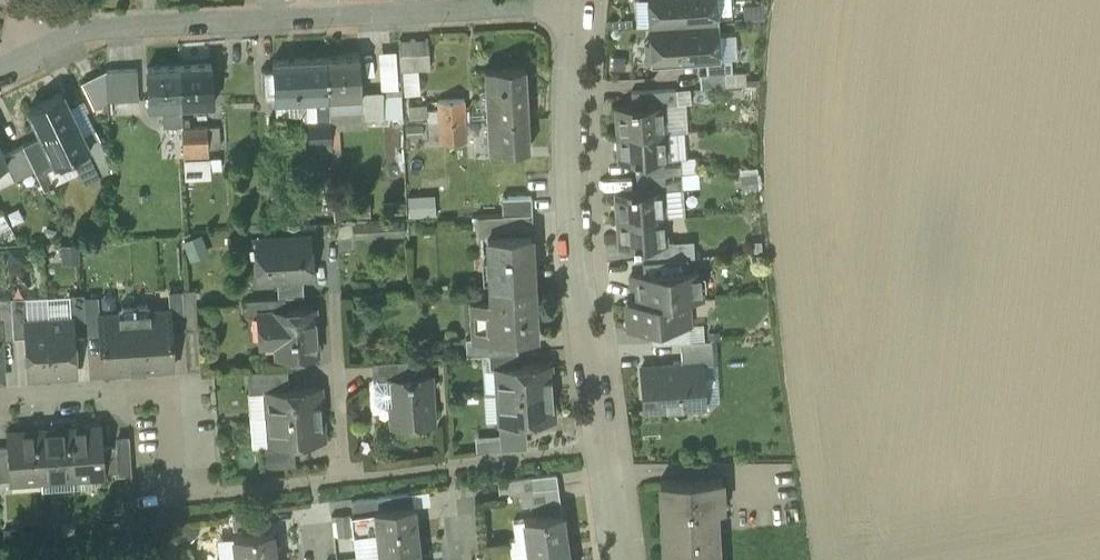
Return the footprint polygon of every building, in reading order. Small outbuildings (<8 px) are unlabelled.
[(648,0),(634,0),(636,26),(649,25),(648,0)] [(649,25),(716,21),(715,0),(648,0),(649,25)] [(728,0),(715,0),(716,21),(730,20),(728,0)] [(717,34),(716,21),(649,25),(652,63),(705,60),(719,59),(717,34)] [(735,33),(717,34),(719,59),(731,58),(736,58),(735,33)] [(428,40),(413,41),(414,71),(420,71),(429,70),(428,40)] [(400,71),(414,71),(413,41),(399,42),(400,71)] [(394,51),(377,52),(379,90),(396,89),(394,51)] [(357,58),(326,59),(328,99),(358,98),(358,94),(357,58)] [(719,59),(705,60),(706,75),(724,74),(732,73),(731,58),(719,59)] [(326,59),(294,61),(296,101),(302,101),(316,100),(328,99),(326,59)] [(274,102),(296,101),(294,61),(272,62),(273,70),(274,95),(274,102)] [(210,66),(179,67),(181,107),(213,106),(210,66)] [(182,117),(181,107),(179,67),(147,69),(149,109),(162,108),(170,107),(171,118),(182,117)] [(484,70),(486,119),(526,117),(524,68),(484,70)] [(106,71),(106,72),(107,102),(139,100),(137,69),(106,71)] [(262,71),(263,95),(274,95),(273,70),(262,71)] [(414,71),(400,71),(401,88),(401,95),(421,95),(420,71),(414,71)] [(88,111),(107,102),(106,72),(76,87),(83,101),(88,111)] [(732,73),(724,74),(725,85),(746,84),(745,72),(732,73)] [(724,74),(706,75),(699,75),(700,87),(725,85),(724,74)] [(396,89),(379,90),(379,92),(381,92),(383,119),(402,118),(401,95),(401,88),(396,89)] [(631,91),(631,105),(663,103),(663,104),(676,103),(676,88),(631,91)] [(690,88),(676,88),(676,103),(686,103),(690,103),(690,88)] [(364,93),(366,120),(383,119),(381,92),(379,92),(364,93)] [(359,112),(329,112),(329,120),(330,129),(366,128),(366,120),(364,93),(358,94),(358,98),(359,112)] [(23,145),(34,169),(54,159),(57,164),(72,157),(87,149),(81,136),(67,108),(61,94),(30,109),(43,136),(23,145)] [(358,98),(328,99),(329,112),(359,112),(358,98)] [(328,99),(316,100),(317,121),(329,120),(329,112),(328,99)] [(316,100),(302,101),(302,115),(303,121),(307,121),(317,121),(316,100)] [(83,101),(67,108),(81,136),(94,130),(86,112),(88,111),(83,101)] [(296,101),(274,102),(275,116),(302,115),(302,101),(296,101)] [(437,109),(438,122),(464,120),(463,101),(437,102),(437,109)] [(615,106),(617,134),(664,132),(664,131),(663,104),(663,103),(631,105),(615,106)] [(676,103),(663,104),(664,131),(687,130),(686,103),(676,103)] [(426,104),(408,104),(408,117),(427,117),(427,109),(426,104)] [(170,107),(162,108),(163,125),(182,124),(182,117),(171,118),(170,107)] [(427,122),(438,122),(437,109),(427,109),(427,117),(427,122)] [(528,149),(526,117),(486,119),(488,151),(528,149)] [(307,121),(309,154),(331,153),(330,129),(329,120),(317,121),(307,121)] [(465,141),(464,120),(438,122),(439,143),(465,141)] [(438,122),(427,122),(428,143),(439,143),(438,122)] [(423,125),(406,126),(406,139),(423,138),(423,125)] [(184,161),(207,160),(209,160),(207,138),(216,138),(216,127),(182,129),(184,161)] [(87,149),(93,162),(107,156),(94,130),(81,136),(87,149)] [(682,131),(664,132),(617,134),(619,162),(635,161),(666,159),(666,158),(680,158),(684,157),(682,131)] [(5,163),(13,179),(34,169),(23,145),(3,155),(7,162),(5,163)] [(72,157),(78,170),(85,185),(101,177),(100,176),(93,162),(87,149),(72,157)] [(111,163),(107,156),(93,162),(100,176),(111,171),(111,163)] [(78,170),(72,157),(57,164),(47,168),(54,182),(78,170)] [(695,157),(684,157),(680,158),(681,173),(696,172),(695,157)] [(635,161),(636,175),(681,173),(680,158),(666,158),(666,159),(635,161)] [(47,168),(57,164),(54,159),(34,169),(43,187),(54,182),(47,168)] [(219,159),(209,160),(207,160),(207,171),(210,171),(220,170),(219,159)] [(207,160),(184,161),(185,179),(211,177),(210,171),(207,171),(207,160)] [(13,179),(5,163),(0,166),(0,185),(13,179)] [(696,172),(681,173),(682,188),(699,187),(698,171),(696,172)] [(682,188),(681,173),(636,175),(637,190),(662,188),(662,189),(682,188)] [(757,186),(757,173),(739,175),(741,192),(757,190),(757,186)] [(302,214),(302,224),(334,222),(334,218),(333,200),(332,183),(315,184),(316,213),(312,213),(312,214),(302,214)] [(615,191),(617,219),(664,216),(662,189),(662,188),(637,190),(615,191)] [(682,188),(662,189),(664,216),(683,215),(682,188)] [(436,195),(408,196),(409,218),(437,217),(436,195)] [(500,197),(501,215),(532,214),(531,196),(500,197)] [(370,199),(333,200),(334,218),(371,216),(370,199)] [(10,226),(2,212),(0,213),(0,231),(10,226)] [(532,230),(532,214),(501,215),(502,231),(532,230)] [(479,216),(480,232),(502,231),(501,215),(479,216)] [(666,241),(664,216),(617,219),(619,247),(633,246),(666,244),(666,241)] [(373,235),(373,232),(373,229),(382,229),(403,228),(402,221),(352,223),(353,236),(373,235)] [(209,254),(201,233),(182,241),(190,261),(209,254)] [(486,237),(489,286),(532,283),(529,235),(486,237)] [(267,266),(268,279),(276,278),(302,277),(311,276),(308,236),(256,239),(258,264),(265,263),(265,266),(267,266)] [(642,260),(652,259),(674,258),(673,242),(673,240),(666,241),(666,244),(633,246),(634,260),(642,260)] [(694,241),(673,242),(674,258),(682,257),(695,256),(694,241)] [(78,244),(60,245),(61,264),(79,263),(78,244)] [(24,246),(7,247),(8,263),(25,262),(24,246)] [(682,257),(674,258),(652,259),(653,272),(683,270),(682,257)] [(653,272),(652,259),(642,260),(643,272),(653,272)] [(258,279),(268,279),(267,266),(265,266),(265,263),(258,264),(258,279)] [(638,287),(639,302),(686,299),(700,298),(698,269),(683,270),(653,272),(643,272),(631,273),(632,288),(638,287)] [(276,278),(277,297),(285,297),(303,296),(302,277),(276,278)] [(535,336),(532,283),(489,286),(489,302),(479,303),(481,337),(481,339),(511,337),(535,336)] [(195,289),(181,290),(184,330),(197,329),(195,289)] [(171,330),(184,330),(181,290),(168,291),(169,310),(171,330)] [(73,334),(86,333),(84,293),(69,294),(70,317),(71,317),(73,334)] [(97,293),(84,293),(86,333),(99,332),(98,314),(97,293)] [(69,294),(47,296),(48,318),(70,317),(69,294)] [(26,319),(48,318),(47,296),(25,297),(26,319)] [(25,297),(10,298),(13,338),(26,337),(25,319),(26,319),(25,297)] [(286,311),(285,297),(277,297),(245,299),(246,315),(261,314),(261,313),(286,311)] [(13,338),(10,298),(0,299),(0,339),(13,338)] [(688,326),(686,299),(639,302),(627,303),(628,330),(651,328),(688,326)] [(481,337),(479,303),(468,303),(470,338),(481,337)] [(146,304),(133,305),(137,370),(173,367),(171,330),(169,310),(149,311),(149,307),(146,304)] [(102,372),(137,370),(133,305),(121,306),(118,309),(118,313),(98,314),(99,332),(102,372)] [(276,344),(277,356),(317,353),(314,309),(286,311),(261,313),(261,314),(263,345),(276,344)] [(70,317),(48,318),(52,375),(75,374),(73,334),(71,317),(70,317)] [(29,377),(52,375),(48,318),(26,319),(25,319),(26,337),(29,377)] [(704,325),(688,326),(689,341),(705,340),(704,325)] [(651,328),(652,344),(679,342),(689,341),(688,326),(651,328)] [(481,355),(490,355),(512,353),(511,337),(481,339),(481,337),(470,338),(465,338),(466,356),(481,355)] [(679,342),(681,364),(701,362),(701,364),(712,363),(710,340),(705,340),(689,341),(679,342)] [(173,344),(174,374),(187,373),(185,343),(173,344)] [(515,353),(512,353),(490,355),(491,368),(496,368),(516,366),(515,353)] [(484,396),(498,394),(496,368),(491,368),(490,355),(481,355),(484,396)] [(371,363),(373,381),(377,381),(389,380),(389,379),(413,378),(411,360),(371,363)] [(641,367),(644,411),(704,407),(704,403),(701,364),(701,362),(681,364),(641,367)] [(712,363),(701,364),(704,403),(719,403),(716,363),(712,363)] [(496,368),(498,394),(552,391),(551,389),(550,389),(549,379),(551,379),(550,364),(516,366),(496,368)] [(247,371),(249,393),(266,392),(266,391),(288,389),(287,368),(247,371)] [(389,379),(389,380),(391,405),(392,426),(399,426),(405,430),(412,430),(416,425),(434,423),(430,377),(413,378),(389,379)] [(379,406),(391,405),(389,380),(377,381),(373,386),(374,402),(379,406)] [(266,392),(268,417),(321,414),(320,387),(288,389),(266,391),(266,392)] [(553,419),(552,391),(498,394),(500,423),(523,421),(553,419)] [(250,418),(268,417),(266,392),(249,393),(250,418)] [(498,394),(484,396),(485,424),(500,423),(498,394)] [(323,440),(321,414),(268,417),(270,444),(293,442),(323,440)] [(268,417),(250,418),(252,447),(260,447),(270,446),(270,444),(268,417)] [(502,452),(502,455),(525,452),(523,421),(500,423),(501,436),(502,452)] [(101,426),(69,428),(72,475),(73,488),(95,486),(94,473),(104,472),(103,447),(101,426)] [(41,477),(72,475),(69,428),(37,430),(41,477)] [(9,479),(41,477),(37,430),(6,433),(6,446),(9,479)] [(502,452),(501,436),(475,438),(476,453),(502,452)] [(116,440),(116,446),(118,471),(118,477),(132,476),(129,439),(116,440)] [(260,447),(262,468),(295,466),(293,442),(270,444),(270,446),(260,447)] [(0,446),(0,480),(9,479),(6,446),(0,446)] [(104,472),(118,471),(116,446),(103,447),(104,472)] [(556,474),(530,477),(532,491),(558,488),(556,474)] [(72,475),(41,477),(41,490),(73,488),(72,475)] [(521,493),(532,491),(530,477),(497,481),(499,496),(521,493)] [(709,510),(723,509),(722,478),(660,481),(660,492),(666,492),(667,509),(661,509),(661,524),(671,524),(672,535),(662,535),(662,549),(672,549),(673,559),(711,559),(709,510)] [(558,488),(532,491),(534,504),(560,501),(558,488)] [(523,506),(534,504),(532,491),(521,493),(523,506)] [(412,492),(383,495),(385,508),(413,505),(412,492)] [(375,510),(385,508),(383,495),(351,499),(353,514),(375,511),(375,510)] [(415,522),(413,505),(385,508),(375,510),(375,511),(377,526),(415,522)] [(240,513),(243,534),(269,531),(267,510),(240,513)] [(353,535),(377,531),(377,526),(375,511),(353,514),(350,514),(352,535),(353,535)] [(334,537),(352,535),(350,514),(332,516),(334,537)] [(524,519),(528,547),(565,541),(561,514),(524,519)] [(509,549),(528,547),(524,519),(511,521),(514,539),(508,540),(509,549)] [(186,520),(177,531),(188,542),(198,532),(186,520)] [(415,522),(377,526),(377,531),(380,554),(418,550),(415,522)] [(671,524),(661,524),(662,535),(672,535),(671,524)] [(233,535),(236,559),(261,559),(275,558),(272,531),(269,531),(243,534),(233,535)] [(356,557),(362,556),(380,554),(377,531),(353,535),(356,557)] [(233,535),(222,537),(218,541),(220,559),(236,559),(233,535)] [(530,559),(568,559),(565,541),(528,547),(530,559)] [(509,549),(511,559),(530,559),(528,547),(509,549)] [(662,549),(663,559),(673,559),(672,549),(662,549)] [(380,554),(380,559),(419,559),(418,550),(380,554)]
